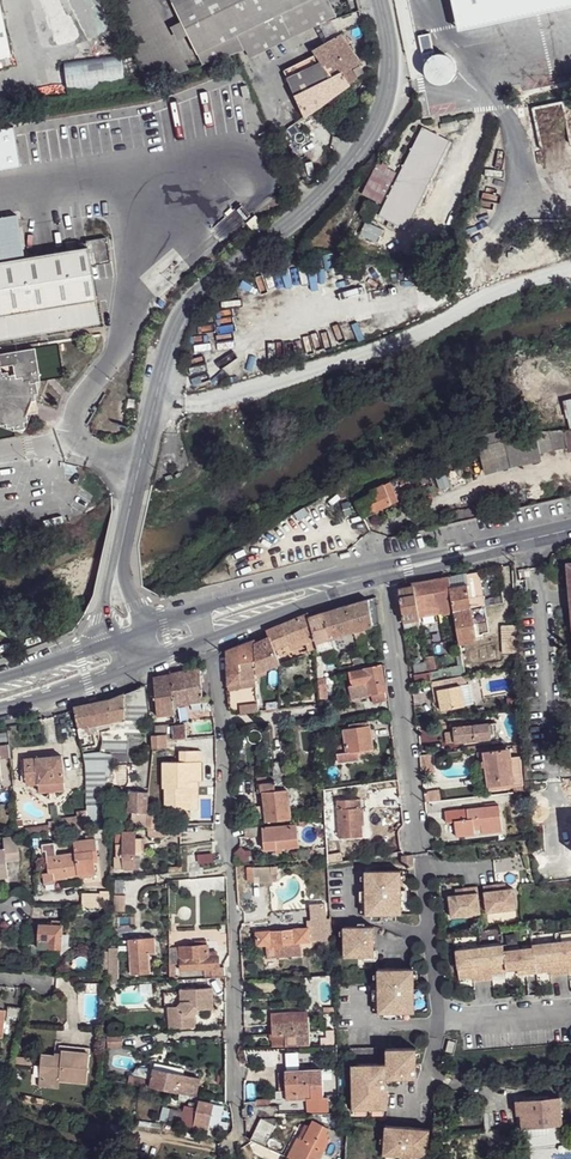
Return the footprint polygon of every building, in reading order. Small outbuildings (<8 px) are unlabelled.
[(182,21),(188,35),(198,54),(239,34),(246,50),(250,59),(319,25),(322,23),(337,16),(329,0),(176,0),(172,2),(182,21)] [(10,56),(0,10),(0,58),(10,56)] [(182,21),(171,27),(178,40),(188,35),(182,21)] [(322,23),(319,25),(322,33),(332,29),(328,21),(322,23)] [(239,34),(198,54),(203,65),(238,52),(246,50),(239,34)] [(357,78),(351,69),(362,63),(341,34),(313,51),(321,62),(288,78),(305,117),(350,84),(349,84),(357,78)] [(283,68),(288,78),(321,62),(313,51),(283,68)] [(122,57),(65,61),(67,89),(124,85),(122,57)] [(523,120),(511,123),(516,146),(528,144),(530,154),(570,145),(570,96),(520,107),(523,120)] [(423,128),(380,216),(406,228),(449,141),(423,128)] [(327,154),(317,167),(323,172),(334,158),(327,154)] [(304,179),(310,186),(323,172),(317,167),(309,161),(300,172),(304,179)] [(397,173),(377,163),(362,195),(381,204),(397,173)] [(100,324),(90,266),(110,262),(106,237),(85,241),(86,247),(23,257),(17,217),(0,220),(0,340),(100,324)] [(104,226),(83,229),(85,241),(106,237),(104,226)] [(5,424),(6,428),(13,427),(13,430),(24,429),(23,422),(27,422),(26,414),(31,401),(35,400),(34,394),(38,394),(35,382),(39,381),(34,348),(0,354),(0,425),(5,424)] [(530,433),(542,432),(528,374),(517,381),(519,390),(525,414),(527,421),(529,430),(530,433)] [(553,451),(570,447),(570,429),(549,431),(553,451)] [(477,443),(483,466),(540,453),(536,433),(530,433),(529,430),(504,436),(505,440),(485,445),(484,441),(477,443)] [(484,441),(485,445),(505,440),(504,436),(503,430),(482,435),(484,441)] [(536,433),(540,453),(553,451),(549,431),(542,432),(536,433)] [(460,458),(453,461),(457,476),(464,474),(460,458)] [(356,503),(362,516),(398,501),(408,497),(405,491),(399,477),(391,481),(371,490),(373,494),(356,503)] [(449,577),(454,612),(471,609),(484,606),(483,595),(479,572),(466,575),(465,573),(449,577)] [(412,584),(413,586),(414,586),(417,606),(440,603),(441,611),(441,613),(454,612),(449,577),(412,584)] [(399,589),(405,631),(420,629),(419,624),(420,624),(419,614),(417,606),(414,586),(413,586),(399,589)] [(345,607),(354,632),(380,624),(376,597),(345,607)] [(440,603),(417,606),(419,614),(441,611),(440,603)] [(323,613),(331,639),(354,632),(345,607),(323,613)] [(454,612),(459,644),(477,642),(471,609),(454,612)] [(283,624),(290,645),(304,639),(305,642),(309,652),(317,648),(316,643),(308,618),(309,617),(308,613),(283,624)] [(308,618),(316,643),(317,648),(318,650),(320,650),(333,646),(334,646),(331,639),(323,613),(309,617),(308,618)] [(266,631),(268,637),(269,636),(274,650),(277,649),(288,644),(289,645),(290,645),(283,624),(270,630),(266,631)] [(501,625),(503,653),(517,653),(516,625),(501,625)] [(254,643),(256,674),(266,670),(280,665),(274,650),(269,636),(268,637),(256,642),(254,643)] [(304,639),(290,645),(291,649),(305,642),(304,639)] [(227,651),(228,685),(240,683),(240,687),(228,689),(229,704),(229,706),(231,711),(233,714),(240,713),(259,711),(257,702),(256,694),(256,690),(256,687),(256,685),(256,684),(257,678),(256,674),(254,643),(256,642),(255,640),(227,651)] [(460,648),(463,664),(465,676),(479,673),(477,658),(476,654),(475,646),(460,648)] [(426,657),(427,662),(429,670),(436,669),(434,655),(426,657)] [(351,659),(353,666),(364,663),(362,657),(351,659)] [(427,662),(413,664),(415,673),(429,670),(427,662)] [(429,672),(430,679),(431,682),(465,676),(463,664),(439,669),(439,671),(429,672)] [(350,672),(353,685),(348,686),(351,698),(371,694),(373,703),(387,700),(386,695),(385,691),(386,690),(381,665),(365,668),(350,672)] [(170,674),(174,707),(203,702),(203,700),(200,669),(170,674)] [(152,677),(153,682),(157,716),(175,714),(174,707),(170,674),(152,677)] [(432,686),(433,691),(438,690),(440,699),(442,710),(464,706),(464,705),(472,703),(469,684),(466,684),(465,676),(431,682),(432,686)] [(318,679),(319,690),(327,690),(326,678),(324,678),(318,679)] [(92,703),(96,732),(101,731),(103,743),(100,752),(84,753),(85,760),(86,765),(86,811),(87,827),(111,824),(112,764),(141,764),(142,725),(148,717),(144,685),(141,687),(140,689),(134,691),(124,694),(110,700),(92,703)] [(327,690),(319,690),(319,699),(328,698),(327,690)] [(213,704),(203,700),(203,702),(204,711),(213,710),(213,704)] [(92,703),(87,704),(93,733),(96,732),(92,703)] [(74,707),(74,709),(80,738),(84,737),(86,747),(96,744),(93,733),(87,704),(74,707)] [(344,729),(346,745),(347,752),(337,753),(338,762),(359,759),(358,751),(374,748),(372,737),(370,725),(368,725),(368,722),(349,725),(349,728),(344,729)] [(453,728),(453,731),(455,743),(497,738),(496,730),(490,730),(489,723),(474,725),(467,726),(460,727),(453,728)] [(172,726),(173,740),(187,738),(186,727),(186,725),(172,726)] [(453,731),(445,732),(446,743),(455,743),(453,731)] [(152,735),(153,748),(167,747),(167,740),(166,734),(152,735)] [(11,781),(8,743),(0,744),(0,782),(11,781)] [(509,748),(502,749),(503,758),(511,757),(509,748)] [(486,763),(487,774),(494,773),(496,789),(513,787),(517,786),(517,785),(520,785),(523,785),(519,756),(511,757),(503,758),(502,749),(484,752),(486,763)] [(163,762),(163,788),(165,788),(165,810),(192,811),(192,787),(188,787),(188,782),(194,782),(194,762),(202,762),(202,751),(180,750),(179,762),(163,762)] [(420,757),(422,774),(436,772),(435,761),(441,761),(440,756),(434,757),(434,755),(420,757)] [(24,759),(25,771),(25,776),(21,777),(22,782),(26,782),(26,785),(39,783),(39,792),(65,790),(62,756),(24,759)] [(272,762),(274,776),(274,782),(287,781),(285,761),(272,762)] [(192,787),(192,811),(197,811),(197,781),(202,781),(202,762),(194,762),(194,782),(188,782),(188,787),(192,787)] [(494,773),(487,774),(489,790),(496,789),(494,773)] [(257,783),(258,793),(263,793),(264,806),(265,817),(265,821),(276,820),(278,820),(290,819),(287,781),(274,782),(257,783)] [(440,790),(424,791),(425,802),(441,800),(440,790)] [(514,793),(515,801),(522,800),(521,792),(514,793)] [(258,793),(253,794),(254,807),(264,806),(263,793),(258,793)] [(132,794),(131,813),(147,814),(148,794),(132,794)] [(337,800),(338,838),(363,837),(362,807),(361,807),(361,803),(361,799),(337,800)] [(446,817),(446,822),(454,821),(456,836),(502,831),(499,805),(445,812),(446,817)] [(254,807),(255,817),(265,817),(264,806),(254,807)] [(63,821),(64,830),(87,827),(86,811),(77,812),(77,819),(63,821)] [(160,814),(147,814),(147,828),(153,827),(152,823),(160,822),(160,814)] [(49,831),(64,830),(63,821),(51,822),(50,822),(49,823),(49,824),(49,826),(27,829),(28,834),(30,834),(49,831)] [(262,828),(264,850),(277,849),(277,852),(282,852),(281,848),(299,847),(296,824),(262,828)] [(167,826),(167,837),(181,836),(182,836),(181,825),(174,825),(167,826)] [(122,832),(122,844),(116,844),(116,853),(116,857),(113,857),(114,869),(135,868),(134,832),(122,832)] [(8,877),(6,861),(20,859),(17,835),(3,837),(4,849),(0,850),(0,878),(8,877)] [(46,850),(49,873),(43,873),(44,884),(55,882),(55,880),(68,878),(67,876),(95,873),(93,858),(97,857),(95,838),(74,841),(76,853),(56,855),(55,849),(46,850)] [(399,842),(390,843),(392,851),(402,849),(401,849),(401,848),(400,847),(400,846),(400,844),(399,842)] [(269,865),(247,867),(248,880),(270,878),(269,865)] [(401,870),(365,871),(366,915),(402,914),(401,870)] [(498,884),(484,885),(487,913),(517,909),(514,888),(499,890),(498,884)] [(464,894),(449,896),(451,917),(481,913),(478,886),(463,888),(464,894)] [(83,894),(83,906),(105,907),(105,901),(105,895),(83,894)] [(125,895),(115,895),(115,911),(124,911),(125,895)] [(326,911),(311,912),(311,920),(322,919),(322,915),(326,915),(326,911)] [(256,932),(257,945),(266,945),(267,958),(302,955),(301,942),(328,940),(326,915),(322,915),(322,919),(311,920),(307,920),(308,928),(295,929),(295,930),(270,932),(270,931),(256,932)] [(39,925),(38,948),(51,949),(51,948),(61,948),(62,926),(39,925)] [(374,927),(344,927),(344,957),(375,956),(374,927)] [(556,932),(557,941),(570,940),(570,931),(556,932)] [(556,932),(532,935),(533,944),(557,941),(556,932)] [(129,939),(132,975),(150,974),(149,953),(155,953),(154,937),(129,939)] [(557,941),(561,975),(570,974),(570,970),(570,969),(570,940),(557,941)] [(557,941),(533,944),(533,947),(536,974),(550,972),(551,976),(561,975),(557,941)] [(503,944),(480,947),(484,980),(494,979),(493,975),(507,973),(507,970),(504,951),(503,944)] [(209,957),(208,946),(180,947),(180,951),(169,952),(169,964),(174,964),(181,963),(181,970),(204,969),(204,976),(205,977),(224,976),(224,967),(218,967),(218,956),(209,957)] [(480,947),(456,950),(459,979),(474,977),(474,981),(484,980),(480,947)] [(533,947),(504,951),(507,970),(519,969),(526,968),(527,974),(536,974),(533,947)] [(109,948),(108,979),(110,979),(110,984),(118,983),(118,948),(109,948)] [(174,964),(169,964),(169,980),(178,979),(177,976),(175,977),(174,964)] [(204,969),(181,970),(181,977),(204,976),(204,969)] [(414,969),(378,969),(379,1013),(415,1012),(414,969)] [(181,989),(182,1003),(179,1006),(169,1007),(170,1028),(181,1027),(181,1028),(195,1027),(195,1014),(199,1010),(213,1009),(212,987),(181,989)] [(8,1006),(6,1022),(19,1023),(21,1007),(8,1006)] [(271,1013),(272,1025),(269,1025),(269,1034),(272,1034),(273,1040),(273,1047),(310,1045),(309,1021),(292,1022),(291,1012),(271,1013)] [(308,1012),(291,1012),(292,1022),(309,1021),(308,1012)] [(333,1030),(326,1030),(327,1038),(320,1038),(321,1045),(334,1044),(333,1030)] [(107,1037),(108,1047),(122,1046),(122,1036),(107,1037)] [(41,1054),(39,1079),(59,1080),(87,1083),(90,1048),(59,1045),(58,1056),(41,1054)] [(122,1046),(108,1047),(108,1058),(122,1058),(122,1046)] [(416,1048),(386,1049),(386,1063),(386,1079),(396,1078),(396,1095),(423,1094),(422,1078),(417,1078),(416,1048)] [(11,1069),(12,1063),(0,1061),(0,1068),(11,1069)] [(184,1069),(155,1063),(154,1069),(183,1075),(184,1069)] [(386,1063),(352,1064),(353,1113),(387,1113),(386,1079),(386,1063)] [(137,1067),(134,1078),(149,1081),(151,1071),(137,1067)] [(183,1075),(154,1069),(150,1087),(179,1093),(183,1094),(195,1096),(199,1078),(183,1075)] [(285,1071),(286,1095),(307,1095),(307,1113),(329,1113),(328,1097),(323,1098),(322,1069),(285,1071)] [(134,1078),(129,1077),(128,1082),(147,1086),(149,1081),(134,1078)] [(59,1080),(39,1079),(39,1086),(59,1087),(59,1080)] [(563,1125),(560,1098),(524,1101),(525,1113),(520,1114),(522,1128),(563,1125)] [(185,1106),(180,1124),(208,1130),(209,1126),(213,1104),(199,1101),(197,1108),(185,1106)] [(524,1101),(516,1101),(517,1114),(520,1114),(525,1113),(524,1101)] [(313,1120),(303,1140),(297,1137),(287,1156),(292,1158),(316,1158),(317,1158),(319,1158),(329,1139),(327,1138),(329,1135),(326,1134),(329,1128),(313,1120)] [(462,1124),(448,1125),(449,1133),(463,1131),(462,1124)] [(388,1130),(386,1158),(430,1158),(432,1133),(388,1130)]
